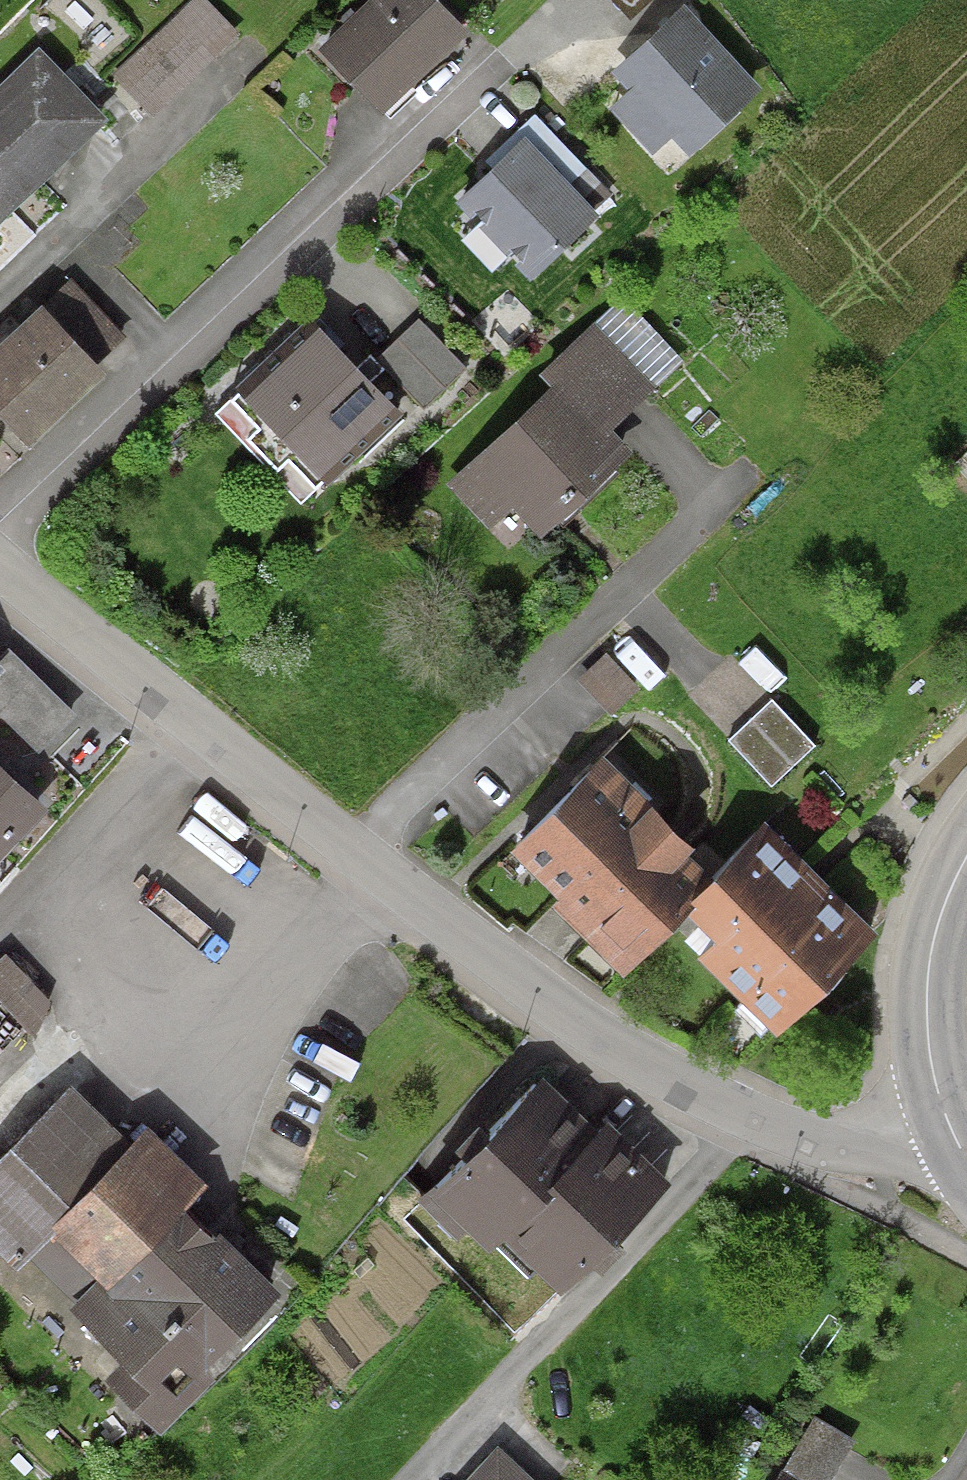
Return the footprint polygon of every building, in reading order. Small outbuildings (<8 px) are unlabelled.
[(117,77),(157,118),(241,36),(206,0),(195,0),(117,77)] [(441,0),(376,0),(326,47),(386,110),(470,32),(441,0)] [(636,24),(662,0),(614,0),(636,24)] [(764,92),(688,10),(622,71),(640,91),(618,111),(660,157),(682,137),(698,153),(764,92)] [(44,51),(0,94),(0,226),(110,118),(44,51)] [(602,219),(530,143),(465,204),(538,280),(602,219)] [(564,385),(613,439),(687,371),(625,302),(550,370),(564,385)] [(47,316),(0,361),(0,399),(35,436),(102,373),(47,316)] [(419,319),(377,361),(427,412),(469,370),(419,319)] [(402,411),(327,332),(255,400),(330,479),(402,411)] [(550,537),(634,461),(613,439),(564,385),(454,485),(497,532),(523,508),(550,537)] [(772,701),(727,742),(770,788),(814,748),(772,701)] [(0,773),(0,856),(41,809),(0,773)] [(690,876),(591,777),(513,855),(613,954),(690,876)] [(759,845),(678,927),(773,1021),(854,939),(759,845)] [(0,967),(0,1001),(37,1038),(54,1001),(10,957),(0,967)] [(598,1127),(541,1073),(443,1177),(492,1223),(503,1212),(560,1266),(657,1164),(607,1117),(598,1127)] [(193,1349),(266,1272),(173,1185),(192,1166),(145,1123),(62,1211),(118,1263),(91,1292),(141,1339),(119,1362),(163,1402),(204,1359),(193,1349)] [(857,1439),(815,1415),(777,1479),(834,1479),(857,1439)] [(498,1448),(469,1479),(534,1479),(498,1448)]
